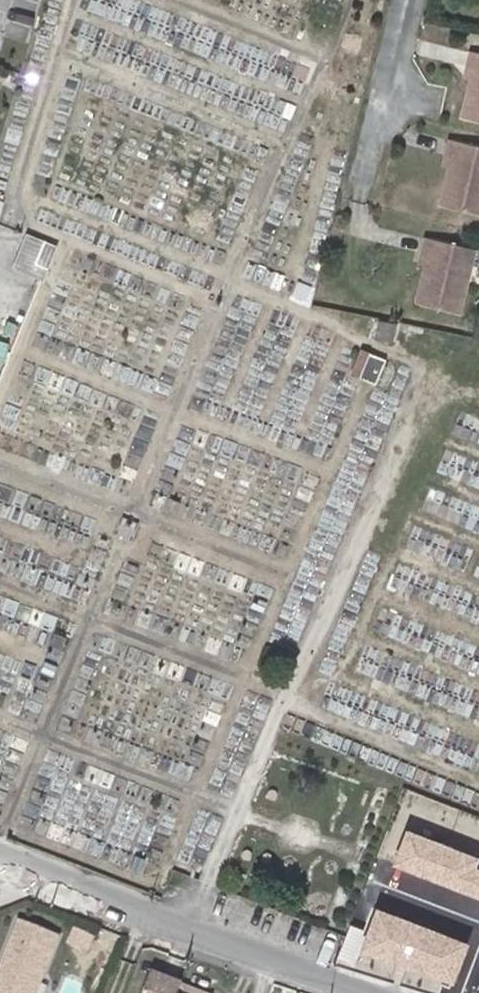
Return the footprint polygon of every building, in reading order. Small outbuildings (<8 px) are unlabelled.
[(467,71),(473,72),(471,80),(461,120),(478,124),(478,56),(472,54),(467,71)] [(478,215),(478,146),(450,139),(446,156),(452,157),(450,166),(440,205),(478,215)] [(15,266),(41,277),(54,245),(28,234),(15,266)] [(428,255),(426,264),(416,303),(459,313),(475,249),(426,237),(422,254),(428,255)] [(395,330),(379,323),(372,339),(388,346),(395,330)] [(354,384),(364,358),(358,356),(347,382),(354,384)] [(354,384),(371,391),(382,366),(364,358),(354,384)] [(405,829),(392,865),(478,897),(478,868),(476,867),(478,860),(478,856),(405,829)] [(470,943),(377,909),(362,949),(456,983),(470,943)] [(15,918),(0,954),(0,992),(32,992),(56,935),(15,918)] [(151,974),(144,992),(205,992),(151,974)]
